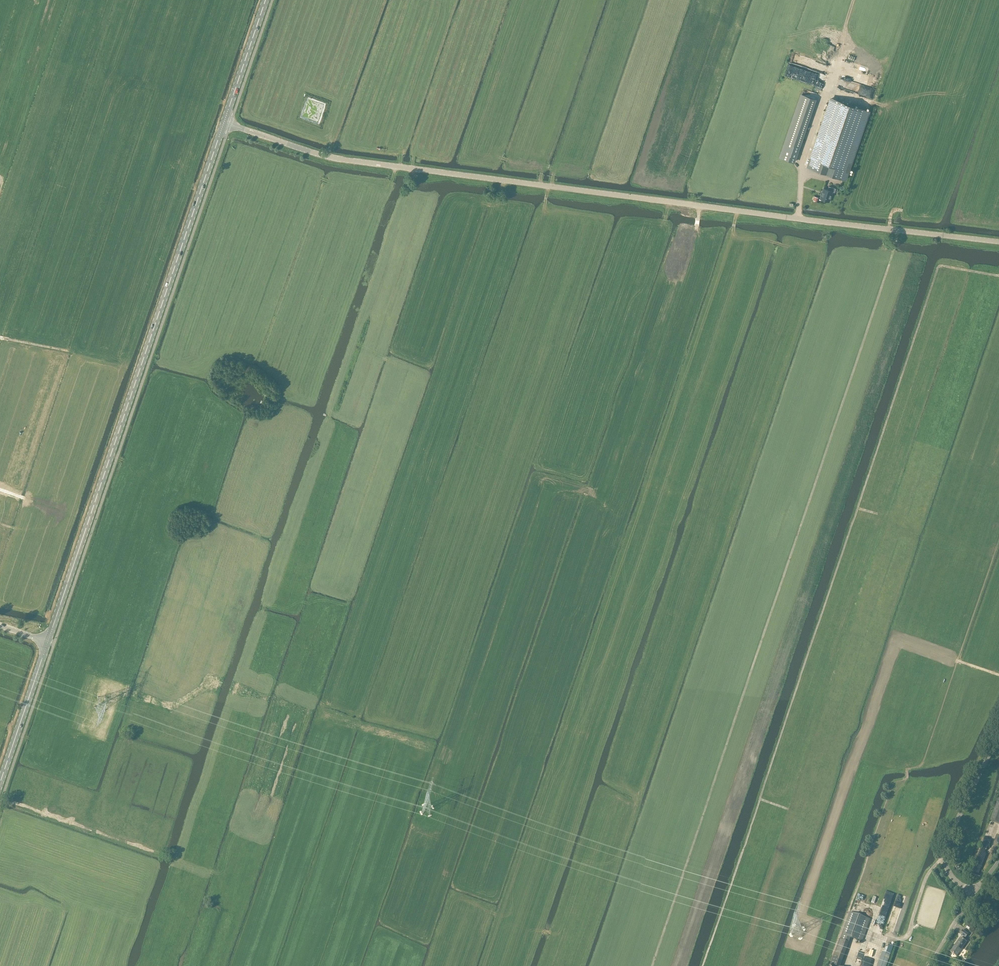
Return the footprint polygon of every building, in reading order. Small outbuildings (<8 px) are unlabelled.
[(802,94),(784,147),(791,150),(791,148),(798,151),(815,99),(802,94)] [(831,98),(808,166),(845,179),(869,111),(831,98)] [(784,147),(780,157),(794,162),(798,151),(791,148),(791,150),(784,147)] [(835,192),(836,188),(829,186),(828,189),(824,188),(820,198),(829,201),(833,191),(835,192)] [(991,820),(998,823),(998,803),(997,802),(991,820)] [(850,912),(842,935),(850,938),(861,942),(869,919),(850,912)] [(956,956),(966,941),(960,937),(950,952),(956,956)] [(877,965),(887,965),(890,957),(891,954),(883,951),(881,954),(877,965)]
